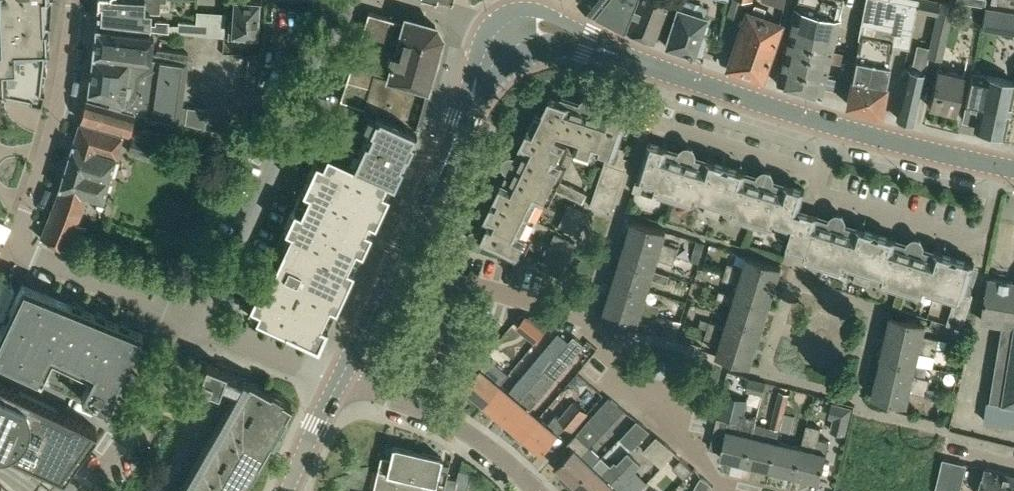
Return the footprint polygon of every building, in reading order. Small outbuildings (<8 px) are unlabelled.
[(7,88),(31,93),(30,94),(40,96),(43,96),(45,84),(44,83),(48,45),(50,45),(49,18),(52,18),(52,7),(51,7),(52,0),(0,0),(0,86),(7,88)] [(96,23),(172,32),(172,26),(168,26),(169,22),(155,21),(155,25),(149,24),(149,12),(159,12),(159,3),(166,3),(166,0),(97,0),(96,23)] [(258,1),(241,0),(233,0),(232,22),(229,22),(228,38),(242,39),(242,34),(256,34),(258,1)] [(593,12),(604,0),(578,0),(593,12)] [(670,1),(668,0),(604,0),(593,12),(624,28),(654,40),(670,1)] [(766,3),(784,8),(787,0),(767,0),(766,3)] [(777,81),(821,95),(823,87),(834,90),(837,78),(826,76),(829,63),(832,52),(840,18),(838,17),(842,0),(799,0),(797,8),(795,7),(777,81)] [(916,7),(918,0),(865,0),(857,37),(860,38),(848,103),(879,111),(892,43),(908,46),(916,10),(916,7)] [(916,7),(916,10),(937,14),(940,1),(936,0),(918,0),(916,7)] [(940,1),(937,14),(927,56),(941,60),(954,3),(940,0),(940,1)] [(762,76),(781,21),(767,16),(770,9),(755,4),(753,11),(747,9),(727,65),(762,76)] [(701,52),(702,52),(706,32),(701,31),(706,15),(678,6),(665,44),(694,53),(695,50),(701,52)] [(1003,26),(1005,10),(985,7),(982,22),(1003,26)] [(224,11),(195,9),(194,22),(193,34),(223,36),(224,11)] [(428,89),(443,35),(435,25),(405,16),(403,21),(367,10),(340,98),(417,125),(427,89),(428,89)] [(96,26),(92,57),(149,62),(150,52),(153,33),(96,26)] [(126,111),(135,114),(135,113),(180,124),(182,107),(188,54),(157,49),(156,53),(150,52),(149,62),(92,57),(88,89),(86,99),(126,111)] [(261,66),(262,52),(252,52),(251,66),(261,66)] [(912,120),(926,60),(917,58),(915,69),(909,68),(897,116),(912,120)] [(956,111),(964,75),(938,68),(929,105),(956,111)] [(967,101),(980,104),(975,128),(1002,133),(1013,81),(986,75),(986,76),(972,72),(964,105),(966,105),(967,101)] [(613,212),(631,158),(625,156),(627,149),(620,146),(629,117),(609,110),(607,116),(594,112),(597,103),(594,98),(589,96),(584,99),(583,102),(579,101),(577,107),(570,104),(570,103),(551,97),(537,127),(531,125),(522,145),(527,147),(521,159),(513,155),(508,156),(505,161),(507,167),(510,168),(508,172),(514,175),(510,183),(504,180),(486,218),(492,220),(486,233),(478,228),(473,230),(470,235),(472,240),(482,245),(484,240),(518,256),(530,229),(525,228),(535,205),(541,207),(551,186),(584,202),(588,193),(556,177),(562,163),(556,161),(562,150),(568,152),(570,144),(557,137),(560,130),(579,136),(576,147),(595,153),(597,148),(609,151),(591,205),(613,212)] [(132,127),(135,114),(126,111),(86,99),(81,119),(132,135),(160,141),(162,132),(132,127)] [(197,129),(206,131),(208,111),(197,109),(187,108),(185,125),(197,129)] [(352,162),(393,181),(394,179),(416,130),(375,111),(352,162)] [(332,112),(331,129),(354,132),(356,114),(332,112)] [(122,136),(79,123),(59,188),(60,188),(57,196),(41,236),(40,237),(65,249),(66,248),(76,251),(86,227),(76,223),(87,196),(103,200),(122,136)] [(148,155),(152,142),(132,136),(128,149),(148,155)] [(808,248),(819,214),(811,211),(800,207),(806,189),(786,183),(784,188),(771,184),(774,176),(771,171),(766,170),(761,172),(760,176),(755,174),(754,179),(746,176),(748,171),(708,159),(706,164),(693,160),(695,152),(693,147),(688,145),(683,148),(682,151),(678,150),(676,155),(668,152),(669,147),(649,141),(634,190),(642,192),(647,177),(658,180),(656,186),(696,199),(698,193),(709,196),(704,212),(720,216),(725,201),(736,204),(734,210),(774,222),(776,216),(786,220),(782,235),(790,238),(789,242),(800,246),(808,248)] [(352,162),(320,148),(274,248),(280,251),(265,284),(259,281),(249,304),(251,305),(247,313),(317,345),(326,325),(320,322),(328,304),(335,307),(353,268),(346,265),(350,257),(356,260),(393,181),(352,162)] [(641,205),(665,213),(671,197),(647,189),(641,205)] [(590,214),(575,206),(570,204),(559,226),(565,229),(579,236),(590,214)] [(820,214),(819,214),(808,248),(804,259),(843,272),(847,259),(860,263),(855,279),(870,284),(875,268),(886,272),(885,278),(924,290),(925,284),(937,287),(932,303),(940,306),(945,290),(957,294),(948,322),(964,327),(975,292),(967,290),(976,262),(936,250),(934,256),(921,252),(923,244),(921,239),(915,237),(911,240),(910,243),(905,242),(904,246),(896,244),(898,238),(858,225),(856,232),(837,226),(838,222),(844,224),(845,219),(843,215),(838,213),(833,215),(832,219),(827,218),(826,222),(818,220),(820,214)] [(633,219),(627,239),(677,254),(679,246),(664,242),(668,230),(633,219)] [(556,233),(540,266),(560,276),(576,243),(562,236),(556,233)] [(627,239),(621,259),(655,269),(658,258),(674,263),(677,254),(627,239)] [(730,261),(727,270),(776,285),(782,266),(748,255),(744,266),(730,261)] [(621,259),(615,278),(649,289),(653,277),(668,282),(671,274),(655,269),(621,259)] [(204,267),(201,265),(196,263),(190,273),(198,277),(204,267)] [(770,305),(776,285),(727,270),(724,278),(740,283),(736,294),(721,289),(770,305)] [(990,277),(984,320),(1003,323),(991,399),(991,400),(1013,403),(1013,281),(990,277)] [(615,278),(609,298),(659,314),(661,304),(646,300),(649,289),(615,278)] [(106,408),(142,331),(22,281),(0,326),(0,360),(105,410),(106,408)] [(730,314),(764,324),(770,305),(721,289),(718,297),(733,302),(730,314)] [(656,321),(659,314),(609,298),(603,318),(637,328),(640,316),(656,321)] [(758,344),(764,324),(730,314),(726,325),(711,320),(709,329),(758,344)] [(893,314),(888,334),(938,346),(941,337),(924,334),(927,322),(893,314)] [(536,342),(552,323),(526,315),(517,326),(536,342)] [(667,324),(663,336),(675,340),(681,321),(669,317),(667,324)] [(758,344),(709,329),(706,337),(721,341),(717,353),(752,364),(758,344)] [(483,403),(501,418),(545,369),(558,353),(569,341),(559,333),(508,391),(500,383),(483,403)] [(888,334),(884,355),(918,363),(921,350),(937,354),(938,346),(888,334)] [(574,335),(569,341),(558,353),(565,359),(569,363),(585,345),(574,335)] [(884,355),(879,375),(929,386),(932,377),(915,373),(918,363),(884,355)] [(222,424),(183,490),(240,490),(292,403),(248,378),(205,361),(197,380),(198,381),(194,391),(213,399),(217,389),(219,390),(221,385),(240,392),(222,424)] [(464,386),(483,403),(500,383),(480,367),(464,386)] [(545,369),(501,418),(521,435),(531,424),(538,417),(529,409),(537,399),(556,378),(545,369)] [(929,387),(929,386),(879,375),(874,395),(908,403),(911,391),(934,396),(936,389),(929,387)] [(762,394),(765,382),(749,378),(746,390),(762,394)] [(3,447),(62,475),(63,474),(63,472),(94,429),(96,429),(96,428),(0,381),(0,447),(3,447)] [(752,433),(745,462),(770,468),(777,439),(778,440),(781,430),(785,413),(790,394),(780,391),(770,427),(755,423),(752,433)] [(752,433),(755,423),(756,417),(743,414),(746,400),(725,395),(720,416),(731,419),(729,428),(727,428),(720,456),(745,462),(752,433)] [(564,412),(576,427),(595,411),(583,397),(564,412)] [(610,397),(589,420),(603,433),(625,410),(610,397)] [(985,419),(1013,424),(1013,403),(991,400),(991,399),(989,398),(985,419)] [(831,431),(846,435),(853,407),(833,402),(829,417),(834,419),(831,431)] [(785,413),(781,430),(792,432),(796,416),(785,413)] [(541,452),(557,433),(538,417),(531,424),(521,435),(541,452)] [(633,449),(651,430),(638,420),(621,438),(633,449)] [(807,423),(802,445),(795,474),(821,480),(828,451),(817,449),(822,427),(807,423)] [(574,483),(592,465),(591,464),(599,456),(589,446),(590,446),(588,444),(597,436),(591,429),(582,438),(576,432),(566,442),(572,448),(556,466),(563,473),(559,477),(570,487),(574,483)] [(662,467),(676,452),(657,436),(644,450),(662,467)] [(802,445),(778,440),(777,439),(770,468),(795,474),(802,445)] [(423,480),(444,485),(445,477),(447,469),(439,468),(442,455),(392,444),(389,457),(380,455),(372,490),(421,490),(423,480)] [(582,490),(602,490),(624,468),(633,458),(626,452),(615,463),(613,461),(609,465),(600,456),(599,456),(591,464),(592,465),(574,483),(582,490)] [(633,458),(624,468),(602,490),(637,490),(628,483),(631,479),(629,477),(640,465),(633,458)] [(685,478),(693,469),(682,458),(673,466),(685,478)] [(986,467),(980,490),(1013,490),(1013,474),(986,467)] [(938,490),(953,490),(957,472),(941,468),(935,490),(938,490)] [(712,485),(710,481),(701,475),(696,481),(694,490),(710,490),(712,485)] [(454,490),(456,479),(445,477),(444,485),(443,489),(442,488),(441,490),(455,490),(454,490)]
